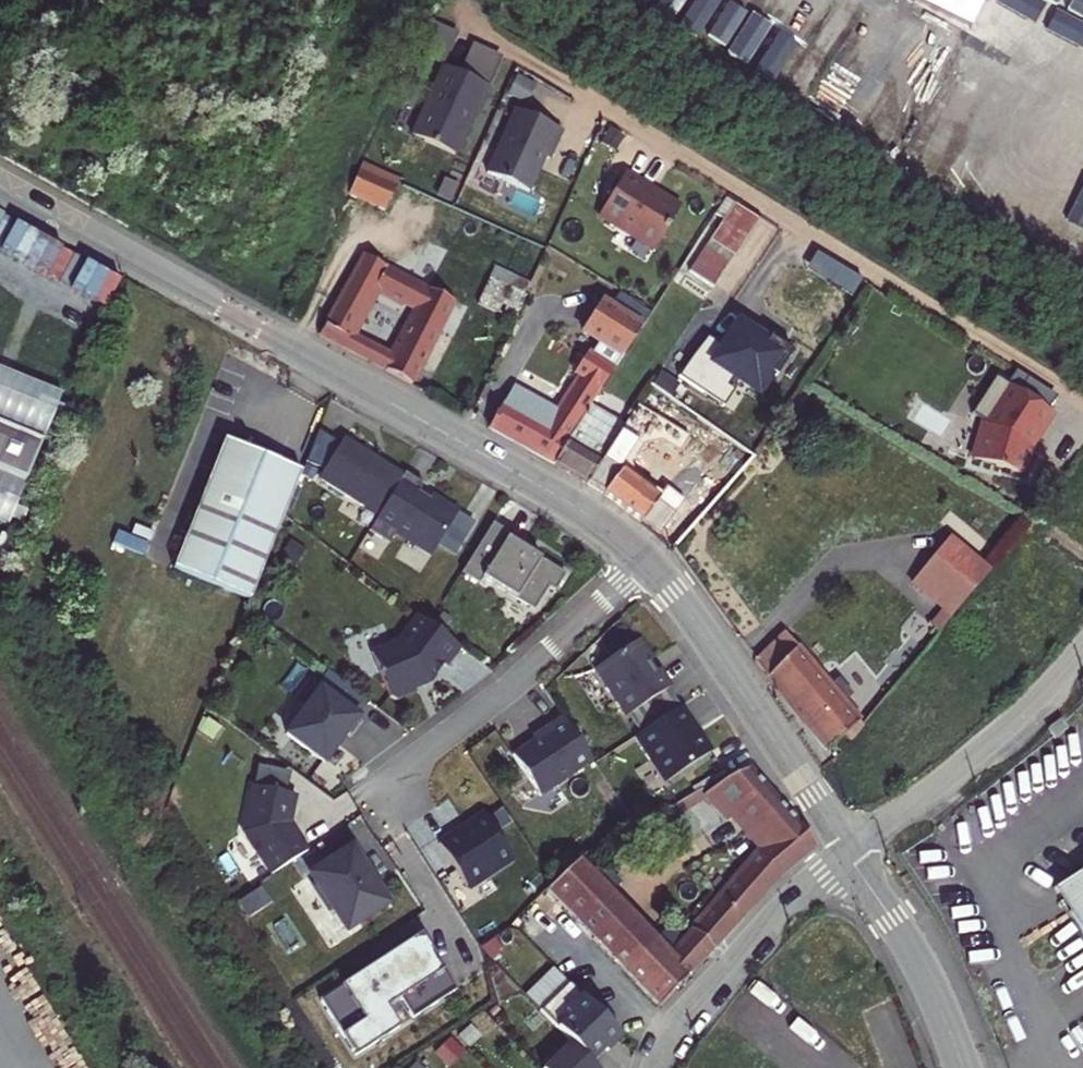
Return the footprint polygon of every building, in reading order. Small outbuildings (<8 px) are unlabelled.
[(425,18),(412,49),(442,62),(455,30),(425,18)] [(437,61),(409,135),(460,154),(498,52),(470,42),(460,70),(437,61)] [(893,126),(922,76),(905,66),(876,116),(893,126)] [(511,105),(482,170),(530,191),(559,126),(511,105)] [(934,156),(954,123),(936,112),(916,146),(934,156)] [(385,211),(398,182),(362,166),(349,195),(385,211)] [(620,168),(594,219),(654,250),(680,199),(620,168)] [(1078,244),(1082,234),(1082,186),(1061,174),(1037,221),(1058,231),(1057,233),(1078,244)] [(713,287),(759,219),(735,203),(689,271),(713,287)] [(412,384),(453,301),(365,255),(320,335),(412,384)] [(489,279),(526,296),(531,283),(495,267),(489,279)] [(477,305),(513,322),(526,296),(489,279),(477,305)] [(617,294),(609,308),(623,316),(631,303),(617,294)] [(489,427),(554,464),(590,407),(641,327),(623,316),(609,308),(601,302),(582,333),(598,343),(591,354),(588,352),(574,373),(579,377),(557,412),(513,387),(489,427)] [(61,393),(0,369),(0,424),(42,440),(51,417),(34,409),(39,397),(56,404),(61,393)] [(56,404),(39,397),(34,409),(51,417),(64,421),(69,409),(56,404)] [(590,407),(554,464),(587,484),(604,457),(617,436),(624,426),(590,407)] [(26,481),(42,440),(0,424),(0,471),(26,481)] [(339,446),(317,432),(304,463),(323,471),(317,479),(376,517),(401,476),(343,440),(339,446)] [(604,457),(669,506),(678,495),(631,459),(638,450),(617,436),(604,457)] [(173,568),(250,598),(301,471),(224,440),(173,568)] [(604,457),(587,484),(675,549),(744,471),(717,453),(678,495),(669,506),(604,457)] [(0,471),(0,498),(16,505),(26,481),(0,471)] [(404,473),(401,476),(376,517),(367,532),(387,544),(395,533),(430,556),(456,512),(431,497),(427,500),(418,493),(422,485),(404,473)] [(0,498),(0,513),(11,517),(24,522),(29,510),(16,505),(0,498)] [(7,528),(11,517),(0,513),(0,526),(7,528)] [(527,539),(496,519),(464,569),(482,581),(485,574),(537,606),(551,584),(558,587),(568,569),(525,542),(527,539)] [(973,591),(989,572),(948,538),(933,557),(973,591)] [(16,544),(3,539),(0,546),(0,572),(4,574),(16,544)] [(973,591),(933,557),(912,582),(943,608),(952,616),(973,591)] [(928,625),(938,633),(952,616),(943,608),(928,625)] [(460,648),(419,617),(400,643),(373,655),(392,698),(398,701),(418,692),(416,690),(432,682),(443,665),(446,668),(460,648)] [(831,687),(784,632),(755,661),(767,677),(826,749),(846,733),(854,741),(863,726),(842,701),(850,694),(839,681),(831,687)] [(669,688),(637,642),(596,669),(628,716),(669,688)] [(361,720),(313,684),(297,705),(304,711),(287,735),(324,763),(346,734),(349,736),(361,720)] [(699,731),(682,706),(641,733),(672,779),(714,751),(700,730),(699,731)] [(592,762),(563,718),(543,730),(546,734),(513,756),(540,796),(592,762)] [(1048,726),(1040,736),(1047,744),(1056,734),(1048,726)] [(728,821),(732,817),(765,787),(749,769),(704,795),(728,821)] [(297,795),(254,786),(245,832),(273,875),(309,850),(291,823),(297,795)] [(744,831),(777,800),(765,787),(732,817),(744,831)] [(671,808),(701,792),(700,791),(670,807),(671,808)] [(816,843),(777,800),(744,831),(762,851),(682,940),(702,959),(778,874),(816,843)] [(460,831),(439,845),(467,887),(514,856),(485,816),(470,826),(472,828),(463,835),(460,831)] [(368,876),(348,845),(309,870),(315,880),(313,881),(328,903),(330,902),(345,926),(385,899),(369,875),(368,876)] [(669,955),(578,860),(547,890),(659,1006),(689,974),(669,955)] [(1039,898),(1082,967),(1082,871),(1039,898)] [(456,990),(421,936),(321,1000),(357,1056),(399,1028),(386,1009),(401,1000),(414,1019),(456,990)] [(669,955),(689,974),(702,959),(682,940),(669,955)] [(619,1034),(570,984),(541,1011),(572,1043),(592,1064),(606,1050),(604,1048),(619,1034)] [(572,1043),(546,1067),(595,1067),(592,1064),(572,1043)]
